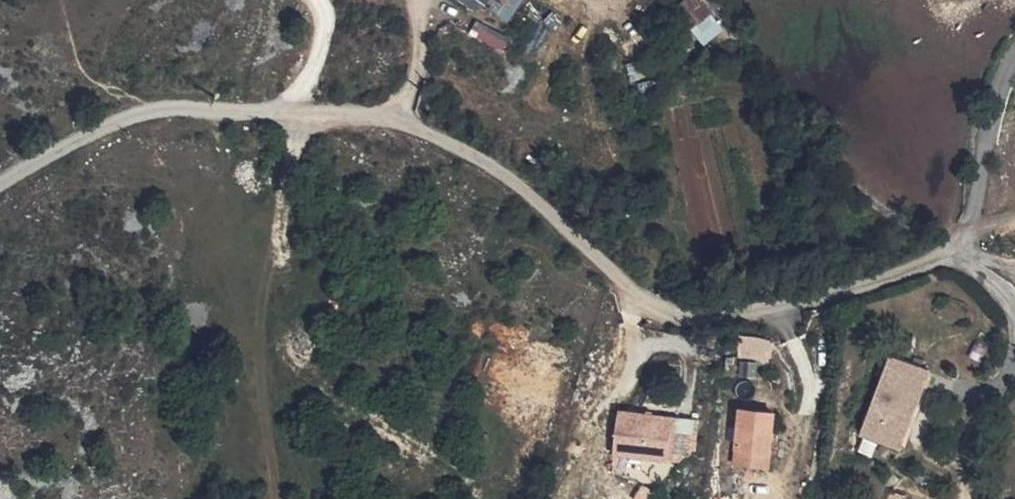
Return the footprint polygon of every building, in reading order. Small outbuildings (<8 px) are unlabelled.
[(725,26),(700,0),(682,0),(671,11),(704,46),(725,26)] [(473,23),(467,37),(502,51),(507,37),(473,23)] [(760,358),(763,341),(744,338),(742,355),(760,358)] [(878,394),(916,410),(928,369),(887,359),(878,394)] [(865,439),(905,450),(916,410),(878,394),(865,439)] [(770,414),(740,411),(737,446),(767,450),(770,414)] [(694,448),(697,421),(618,414),(613,456),(668,462),(680,458),(685,448),(694,448)] [(767,450),(737,446),(735,463),(765,466),(767,450)]
